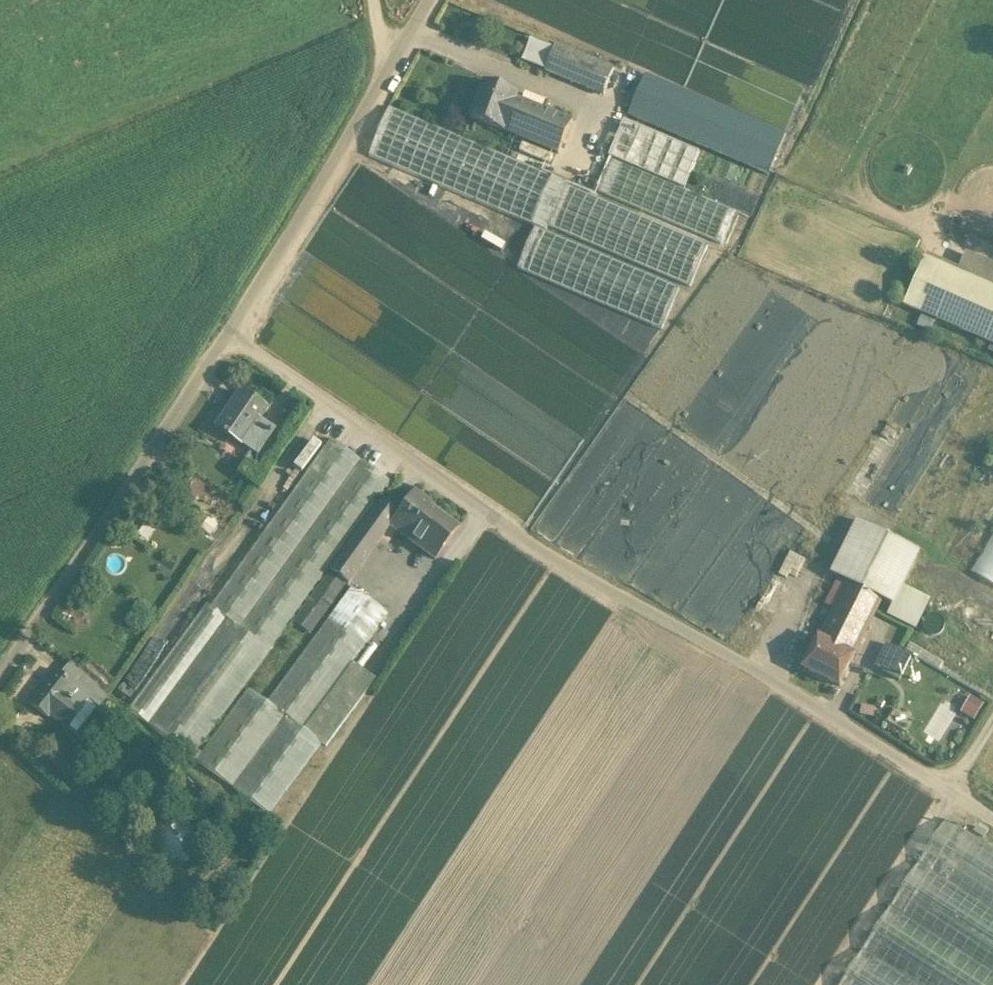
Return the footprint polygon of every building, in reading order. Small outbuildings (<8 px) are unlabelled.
[(847,0),(750,0),(750,2),(762,14),(765,11),(798,27),(799,41),(794,51),(794,77),(801,84),(804,81),(820,49),(819,35),(830,35),(847,0)] [(569,52),(557,47),(546,73),(558,78),(569,52)] [(615,71),(569,52),(558,78),(604,96),(615,71)] [(767,172),(784,129),(642,73),(625,116),(767,172)] [(518,96),(486,83),(471,120),(503,133),(503,132),(516,100),(518,96)] [(573,123),(516,100),(503,132),(559,156),(573,123)] [(550,179),(406,118),(389,160),(533,220),(550,179)] [(699,161),(625,131),(615,156),(689,186),(699,161)] [(736,211),(613,160),(599,193),(722,244),(736,211)] [(708,247),(565,186),(547,227),(691,288),(708,247)] [(383,233),(366,260),(419,294),(430,276),(424,272),(433,259),(435,260),(443,249),(346,188),(321,227),(342,240),(354,221),(356,222),(358,218),(383,233)] [(679,290),(534,227),(516,269),(662,331),(679,290)] [(925,260),(904,306),(992,345),(992,290),(925,260)] [(264,411),(239,394),(215,429),(256,456),(272,432),(257,421),(264,411)] [(329,440),(209,607),(205,605),(127,711),(191,759),(191,758),(197,751),(270,652),(269,652),(389,484),(329,440)] [(429,506),(412,494),(396,515),(388,526),(389,527),(434,560),(456,530),(427,509),(429,506)] [(379,502),(329,571),(346,584),(347,585),(389,527),(388,526),(396,515),(379,502)] [(918,552),(859,523),(833,577),(849,585),(880,601),(892,606),(918,552)] [(974,575),(992,585),(992,539),(974,575)] [(329,571),(292,623),(309,635),(346,584),(329,571)] [(849,585),(821,641),(818,640),(803,670),(839,688),(855,658),(852,657),(880,601),(849,585)] [(350,588),(265,703),(321,744),(325,747),(375,680),(352,663),(387,616),(350,588)] [(902,675),(911,654),(884,642),(875,664),(902,675)] [(83,656),(75,667),(102,690),(111,679),(83,656)] [(88,682),(70,664),(60,676),(71,685),(72,685),(71,686),(79,693),(88,682)] [(60,676),(55,672),(30,704),(46,717),(49,714),(71,686),(71,685),(60,676)] [(88,682),(79,693),(87,700),(100,711),(109,702),(88,682)] [(71,686),(49,714),(65,728),(87,700),(79,693),(71,686)] [(265,703),(247,690),(200,754),(197,751),(191,758),(191,759),(269,815),(321,744),(265,703)] [(959,711),(973,719),(983,701),(968,693),(959,711)] [(946,820),(841,984),(992,984),(992,850),(946,820)]
